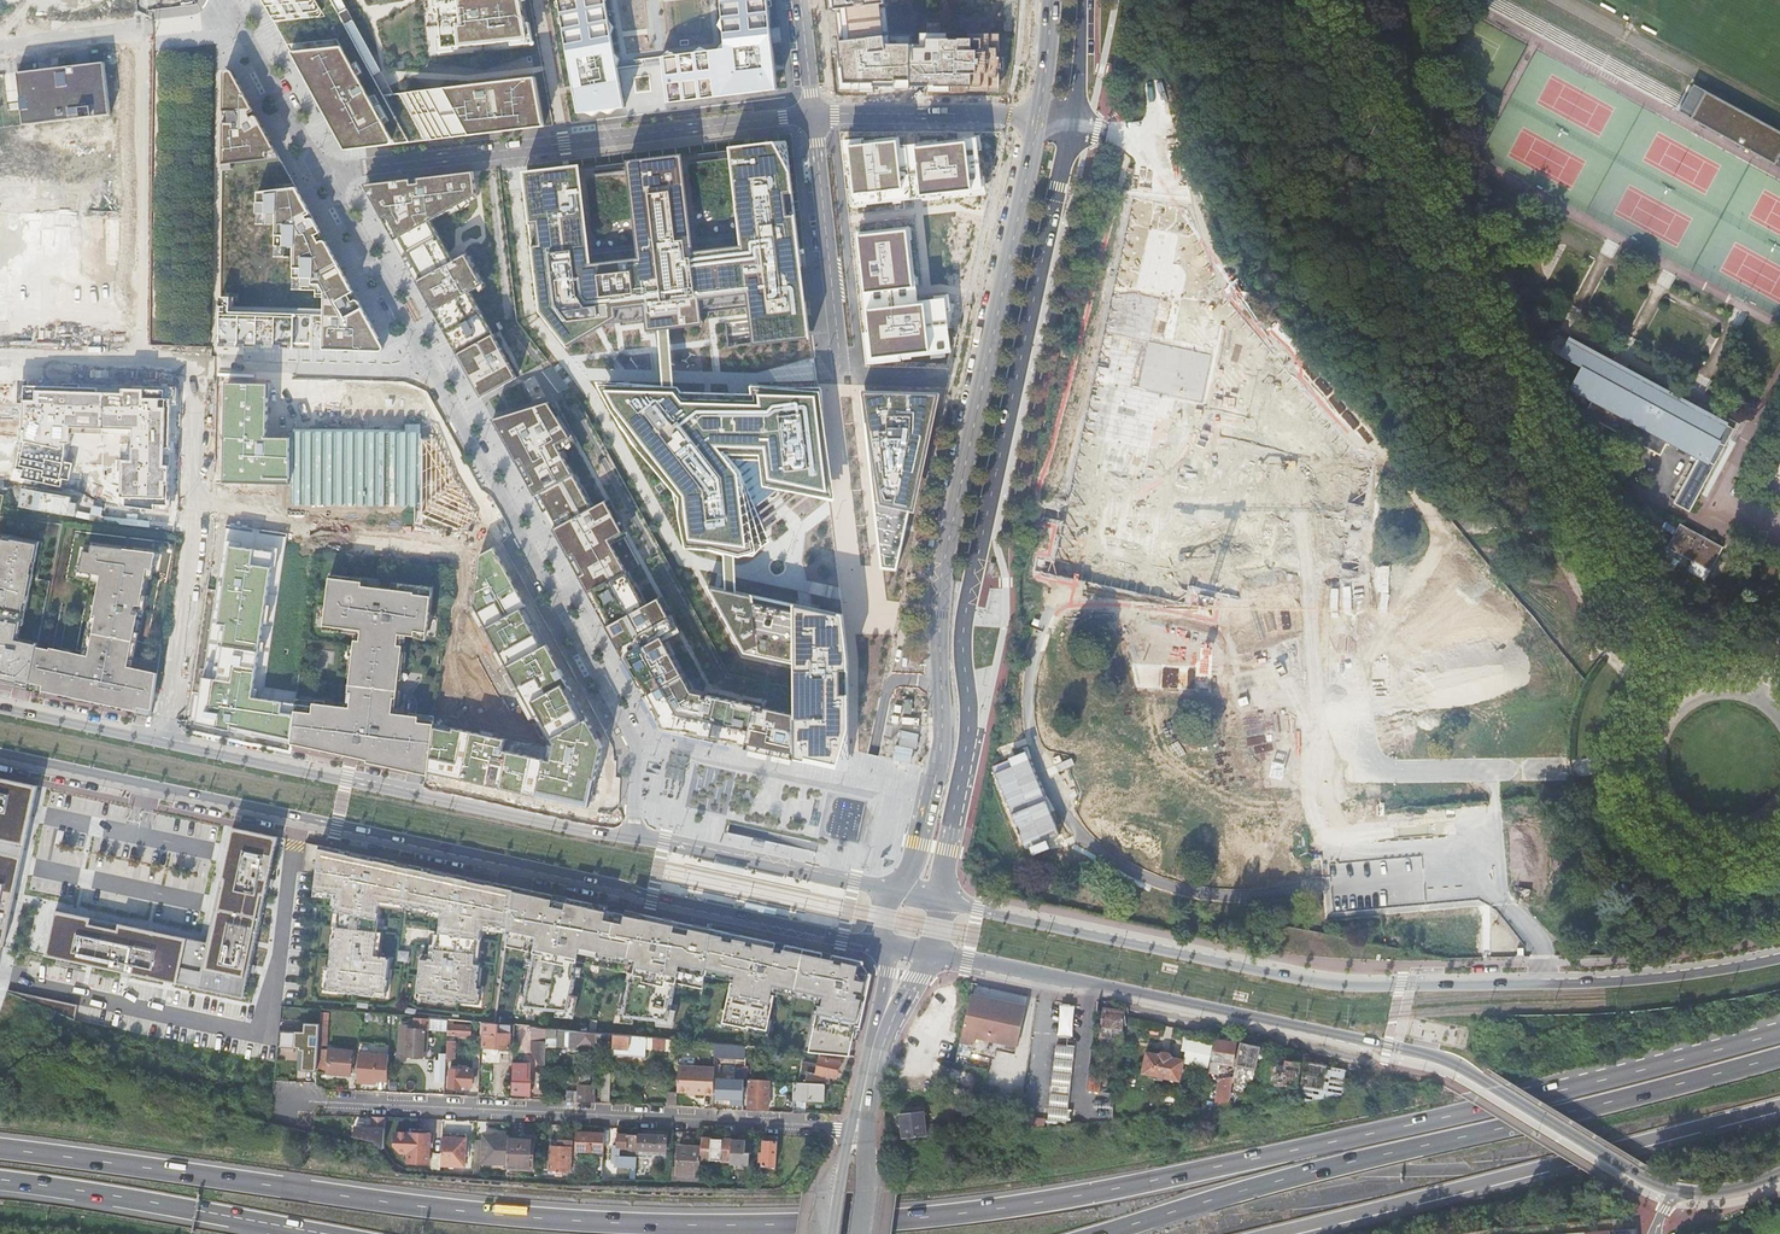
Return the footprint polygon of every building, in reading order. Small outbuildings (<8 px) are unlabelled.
[(265,12),(286,46),(323,42),(362,35),(343,0),(259,0),(265,12)] [(437,51),(525,40),(518,0),(433,0),(437,51)] [(723,48),(650,57),(615,62),(605,0),(554,0),(574,113),(608,109),(690,100),(722,96),(759,92),(776,90),(766,0),(718,0),(723,48)] [(835,6),(840,5),(844,40),(839,40),(845,86),(918,86),(998,86),(998,40),(925,38),(925,45),(889,45),(883,0),(834,0),(835,6)] [(323,42),(286,46),(320,109),(331,129),(342,150),(367,149),(391,146),(393,94),(390,86),(387,79),(362,35),(323,42)] [(104,61),(18,72),(24,124),(110,114),(104,61)] [(229,70),(222,71),(217,347),(317,349),(378,351),(381,350),(383,347),(372,327),(358,302),(332,257),(305,207),(266,135),(234,77),(232,74),(229,70)] [(393,94),(391,146),(441,139),(460,137),(481,135),(510,131),(543,127),(534,76),(393,94)] [(1695,84),(1680,111),(1775,163),(1779,153),(1779,131),(1695,84)] [(899,146),(899,137),(841,140),(850,207),(984,193),(975,137),(908,145),(899,146)] [(691,254),(532,270),(538,311),(565,347),(613,321),(645,317),(647,332),(701,323),(699,302),(747,297),(753,343),(809,337),(787,141),(727,147),(741,249),(691,254)] [(727,147),(680,155),(691,254),(741,249),(727,147)] [(691,254),(680,155),(626,161),(577,164),(528,170),(520,171),(523,192),(532,270),(691,254)] [(402,180),(362,184),(377,211),(387,229),(396,247),(407,266),(418,286),(425,300),(449,342),(464,371),(479,398),(507,382),(517,377),(468,292),(479,284),(461,252),(450,259),(431,222),(476,196),(473,172),(422,177),(402,180)] [(914,301),(906,228),(860,233),(864,265),(870,322),(873,350),(937,343),(935,332),(940,332),(936,298),(914,301)] [(1183,275),(1169,287),(1189,310),(1203,297),(1183,275)] [(1576,381),(1572,388),(1631,419),(1623,434),(1660,454),(1667,439),(1696,455),(1693,460),(1697,462),(1676,501),(1691,509),(1702,489),(1698,486),(1721,443),(1710,437),(1706,443),(1578,375),(1582,369),(1561,357),(1554,369),(1576,381)] [(1698,486),(1702,489),(1729,439),(1722,435),(1727,425),(1726,424),(1709,436),(1582,369),(1578,375),(1706,443),(1710,437),(1721,443),(1698,486)] [(292,485),(293,438),(267,437),(268,384),(224,383),(221,483),(292,485)] [(23,470),(21,477),(61,487),(62,479),(69,481),(73,464),(62,461),(64,444),(70,444),(71,427),(130,429),(130,460),(121,461),(120,507),(170,513),(169,460),(169,405),(176,405),(177,387),(165,387),(161,387),(22,386),(21,430),(16,469),(23,470)] [(680,391),(611,389),(616,402),(688,492),(692,537),(747,542),(741,470),(720,444),(764,446),(768,481),(835,495),(819,395),(761,393),(762,403),(686,401),(680,391)] [(943,393),(865,390),(869,425),(884,568),(898,569),(943,393)] [(568,438),(546,403),(539,404),(491,420),(505,447),(519,472),(545,519),(554,537),(562,552),(597,614),(619,653),(660,731),(709,742),(734,748),(771,755),(793,760),(791,715),(692,692),(665,643),(679,634),(659,597),(645,605),(627,572),(641,566),(604,501),(590,509),(553,445),(568,438)] [(1273,404),(1262,405),(1264,424),(1275,423),(1273,404)] [(1290,647),(1362,637),(1331,418),(1284,425),(1292,475),(1280,476),(1282,493),(1269,495),(1290,647)] [(292,485),(292,501),(421,502),(422,439),(422,431),(292,428),(293,438),(292,485)] [(422,439),(421,502),(422,516),(456,529),(477,520),(430,439),(422,439)] [(1724,548),(1682,525),(1669,549),(1711,572),(1724,548)] [(288,536),(226,528),(201,696),(197,695),(194,720),(196,725),(291,743),(296,704),(262,699),(288,536)] [(28,690),(37,649),(60,535),(0,529),(0,684),(28,690)] [(156,554),(87,546),(85,553),(83,567),(77,566),(76,575),(76,577),(77,579),(80,580),(100,584),(94,616),(91,615),(83,657),(73,655),(74,652),(63,649),(62,652),(51,650),(51,652),(37,649),(28,690),(42,693),(42,692),(42,691),(60,694),(59,697),(82,702),(82,699),(99,703),(98,705),(123,710),(124,708),(139,711),(138,714),(151,716),(158,675),(128,669),(129,665),(147,597),(142,596),(144,588),(146,579),(152,581),(154,570),(153,570),(156,554)] [(434,728),(429,773),(589,806),(600,746),(570,691),(564,680),(499,560),(494,549),(481,556),(474,606),(553,743),(550,757),(503,749),(505,740),(454,729),(453,732),(434,728)] [(409,714),(408,718),(397,717),(400,692),(391,691),(392,683),(396,683),(398,669),(404,670),(406,654),(400,653),(402,638),(406,639),(406,635),(427,637),(433,588),(392,583),(391,594),(368,591),(370,581),(330,575),(323,632),(331,633),(332,628),(335,628),(335,624),(346,625),(345,627),(358,629),(356,647),(350,647),(347,674),(353,675),(351,686),(347,685),(344,710),(316,707),(316,702),(296,700),(296,704),(291,743),(330,753),(386,764),(386,763),(397,765),(397,766),(429,773),(434,728),(435,717),(409,714)] [(843,614),(706,586),(742,654),(791,664),(791,687),(791,715),(793,760),(835,770),(848,727),(848,659),(843,614)] [(2,947),(37,786),(0,778),(0,946),(2,947)] [(880,802),(882,792),(824,780),(822,788),(831,790),(828,804),(832,804),(828,825),(854,830),(857,818),(866,820),(868,813),(877,815),(880,802)] [(277,837),(232,827),(209,943),(54,912),(45,956),(89,965),(94,966),(123,972),(131,974),(166,981),(178,984),(244,998),(249,972),(251,963),(255,944),(256,938),(263,905),(264,899),(267,885),(269,875),(276,841),(277,837)] [(727,830),(724,843),(797,860),(800,847),(727,830)] [(1350,912),(1347,839),(1327,840),(1330,913),(1350,912)] [(506,886),(320,847),(315,894),(334,897),(332,908),(337,908),(331,965),(326,964),(323,988),(388,995),(393,958),(379,956),(383,931),(378,929),(381,906),(442,916),(436,958),(422,956),(417,996),(480,1003),(483,987),(480,987),(483,963),(476,962),(479,937),(498,940),(538,950),(529,992),(521,991),(517,1011),(535,1014),(536,1007),(557,1009),(556,1015),(575,1017),(579,995),(572,994),(579,960),(631,971),(628,988),(624,987),(616,1020),(635,1023),(636,1017),(658,1019),(658,1024),(675,1026),(678,1009),(672,1008),(678,982),(704,988),(705,975),(712,930),(690,925),(663,920),(602,907),(584,903),(582,903),(575,901),(558,898),(549,896),(515,888),(506,886)] [(1296,916),(1293,928),(1317,933),(1320,919),(1310,917),(1309,919),(1296,916)] [(739,935),(712,930),(706,969),(737,975),(735,983),(732,983),(727,1010),(724,1023),(737,1025),(748,1028),(748,1026),(768,1030),(770,1019),(775,996),(775,995),(772,995),(774,985),(825,996),(823,1005),(820,1005),(819,1010),(810,1051),(850,1055),(850,1054),(853,1040),(856,1025),(861,1026),(872,974),(867,968),(863,961),(838,956),(766,941),(739,935)] [(737,975),(706,969),(705,975),(733,981),(732,983),(735,983),(737,975)] [(775,996),(778,997),(779,992),(818,1000),(817,1005),(820,1005),(823,1005),(825,996),(774,985),(772,995),(775,995),(775,996)] [(971,1053),(990,1058),(1002,1002),(972,995),(961,1042),(973,1045),(971,1053)] [(1002,1002),(990,1058),(995,1059),(997,1050),(999,1041),(1018,1045),(1026,1007),(1002,1002)] [(476,1011),(497,1014),(497,1008),(476,1005),(476,1011)] [(724,1023),(727,1010),(721,1008),(717,1027),(735,1031),(737,1025),(724,1023)] [(448,1019),(474,1022),(475,1012),(449,1009),(448,1019)] [(805,1051),(810,1051),(819,1010),(814,1009),(805,1051)] [(1121,1041),(1125,1012),(1104,1010),(1100,1038),(1121,1041)] [(474,1022),(495,1024),(497,1014),(476,1011),(475,1012),(474,1022)] [(401,1043),(398,1043),(398,1060),(407,1061),(407,1056),(407,1053),(411,1053),(411,1056),(424,1056),(424,1051),(425,1030),(428,1030),(428,1036),(448,1037),(448,1035),(449,1020),(429,1018),(429,1020),(415,1018),(415,1026),(411,1026),(412,1023),(404,1023),(404,1026),(402,1026),(401,1043)] [(748,1026),(748,1028),(747,1032),(772,1037),(776,1020),(770,1019),(768,1030),(748,1026)] [(328,1021),(320,1020),(319,1036),(327,1036),(328,1021)] [(455,1020),(449,1020),(448,1035),(471,1036),(472,1026),(455,1025),(455,1020)] [(499,1024),(481,1023),(481,1034),(485,1034),(484,1047),(510,1048),(511,1034),(498,1033),(499,1024)] [(280,1026),(278,1048),(309,1051),(311,1029),(280,1026)] [(614,1034),(548,1029),(547,1041),(546,1055),(546,1065),(545,1086),(545,1091),(555,1091),(556,1067),(552,1066),(552,1061),(550,1060),(551,1054),(556,1054),(556,1051),(556,1046),(562,1046),(578,1048),(578,1045),(594,1046),(594,1043),(606,1044),(605,1047),(605,1051),(608,1052),(607,1056),(613,1056),(613,1054),(614,1034)] [(647,1037),(614,1034),(613,1054),(646,1056),(647,1037)] [(667,1039),(658,1038),(657,1046),(667,1047),(667,1039)] [(540,1064),(546,1065),(546,1055),(547,1041),(532,1040),(532,1049),(540,1064)] [(1214,1040),(1208,1082),(1211,1082),(1214,1062),(1233,1065),(1236,1043),(1214,1040)] [(999,1041),(997,1050),(1016,1054),(1018,1045),(999,1041)] [(717,1042),(716,1054),(744,1055),(745,1043),(717,1042)] [(1070,1087),(1074,1046),(1057,1044),(1053,1085),(1070,1087)] [(1242,1044),(1236,1071),(1239,1072),(1241,1066),(1248,1068),(1248,1071),(1254,1072),(1259,1048),(1242,1044)] [(320,1048),(318,1071),(350,1074),(352,1051),(320,1048)] [(1147,1053),(1143,1073),(1179,1081),(1183,1061),(1171,1058),(1169,1055),(1162,1053),(1159,1055),(1147,1053)] [(305,1072),(316,1073),(317,1059),(306,1057),(305,1072)] [(804,1061),(800,1082),(825,1084),(830,1084),(832,1077),(837,1078),(840,1062),(843,1062),(844,1057),(821,1057),(820,1064),(804,1061)] [(359,1059),(358,1081),(375,1083),(377,1060),(359,1059)] [(1297,1086),(1300,1063),(1286,1061),(1286,1064),(1280,1063),(1268,1061),(1264,1089),(1276,1091),(1276,1087),(1286,1088),(1286,1085),(1297,1086)] [(514,1063),(512,1094),(531,1094),(532,1079),(529,1079),(529,1064),(514,1063)] [(1305,1063),(1302,1084),(1323,1088),(1327,1066),(1305,1063)] [(715,1067),(679,1065),(678,1091),(688,1092),(695,1092),(695,1093),(714,1094),(715,1067)] [(451,1070),(450,1088),(461,1089),(461,1086),(472,1086),(473,1071),(467,1070),(467,1067),(461,1067),(461,1070),(451,1070)] [(610,1103),(612,1073),(603,1072),(601,1103),(610,1103)] [(1098,1076),(1090,1075),(1087,1091),(1101,1093),(1102,1082),(1098,1082),(1098,1076)] [(1233,1102),(1233,1076),(1218,1075),(1217,1102),(1233,1102)] [(567,1091),(567,1101),(594,1102),(595,1086),(590,1085),(591,1076),(581,1076),(581,1085),(579,1085),(579,1092),(567,1091)] [(744,1105),(745,1079),(738,1079),(738,1086),(717,1085),(717,1099),(723,1099),(723,1103),(727,1103),(728,1103),(728,1104),(744,1105)] [(770,1081),(760,1081),(751,1080),(750,1091),(750,1107),(769,1108),(770,1081)] [(800,1082),(795,1082),(794,1098),(824,1100),(825,1084),(800,1082)] [(1070,1087),(1052,1085),(1052,1092),(1069,1094),(1070,1087)] [(1068,1108),(1069,1095),(1052,1093),(1049,1120),(1066,1122),(1068,1108)] [(1024,1109),(1014,1107),(1013,1120),(1020,1121),(1019,1124),(1022,1124),(1023,1117),(1024,1109)] [(900,1114),(903,1138),(926,1136),(924,1112),(900,1114)] [(1023,1117),(1022,1124),(1022,1125),(1022,1131),(1044,1127),(1045,1120),(1023,1117)] [(356,1122),(354,1138),(386,1140),(387,1124),(356,1122)] [(409,1152),(410,1133),(396,1132),(395,1146),(402,1152),(409,1152)] [(604,1140),(605,1133),(578,1132),(577,1150),(604,1152),(604,1140)] [(409,1152),(408,1162),(430,1162),(431,1134),(410,1133),(409,1152)] [(616,1162),(616,1167),(637,1168),(637,1149),(638,1135),(617,1134),(617,1145),(613,1145),(612,1162),(616,1162)] [(485,1142),(476,1141),(475,1160),(481,1161),(508,1162),(509,1137),(509,1136),(485,1135),(485,1142)] [(667,1136),(638,1135),(637,1149),(647,1149),(650,1149),(666,1150),(667,1136)] [(467,1139),(443,1137),(442,1153),(441,1165),(466,1166),(467,1139)] [(508,1162),(508,1167),(533,1168),(535,1139),(509,1137),(508,1162)] [(732,1139),(703,1138),(702,1147),(701,1159),(731,1160),(732,1139)] [(732,1139),(731,1160),(731,1163),(745,1164),(746,1139),(732,1139)] [(573,1147),(573,1141),(561,1140),(561,1143),(551,1142),(550,1170),(558,1170),(558,1171),(559,1171),(559,1170),(568,1171),(572,1171),(573,1147)] [(776,1166),(777,1142),(764,1141),(762,1165),(776,1166)] [(678,1174),(700,1175),(701,1159),(702,1147),(679,1146),(678,1174)] [(433,1168),(441,1169),(441,1165),(442,1153),(434,1153),(433,1168)]
